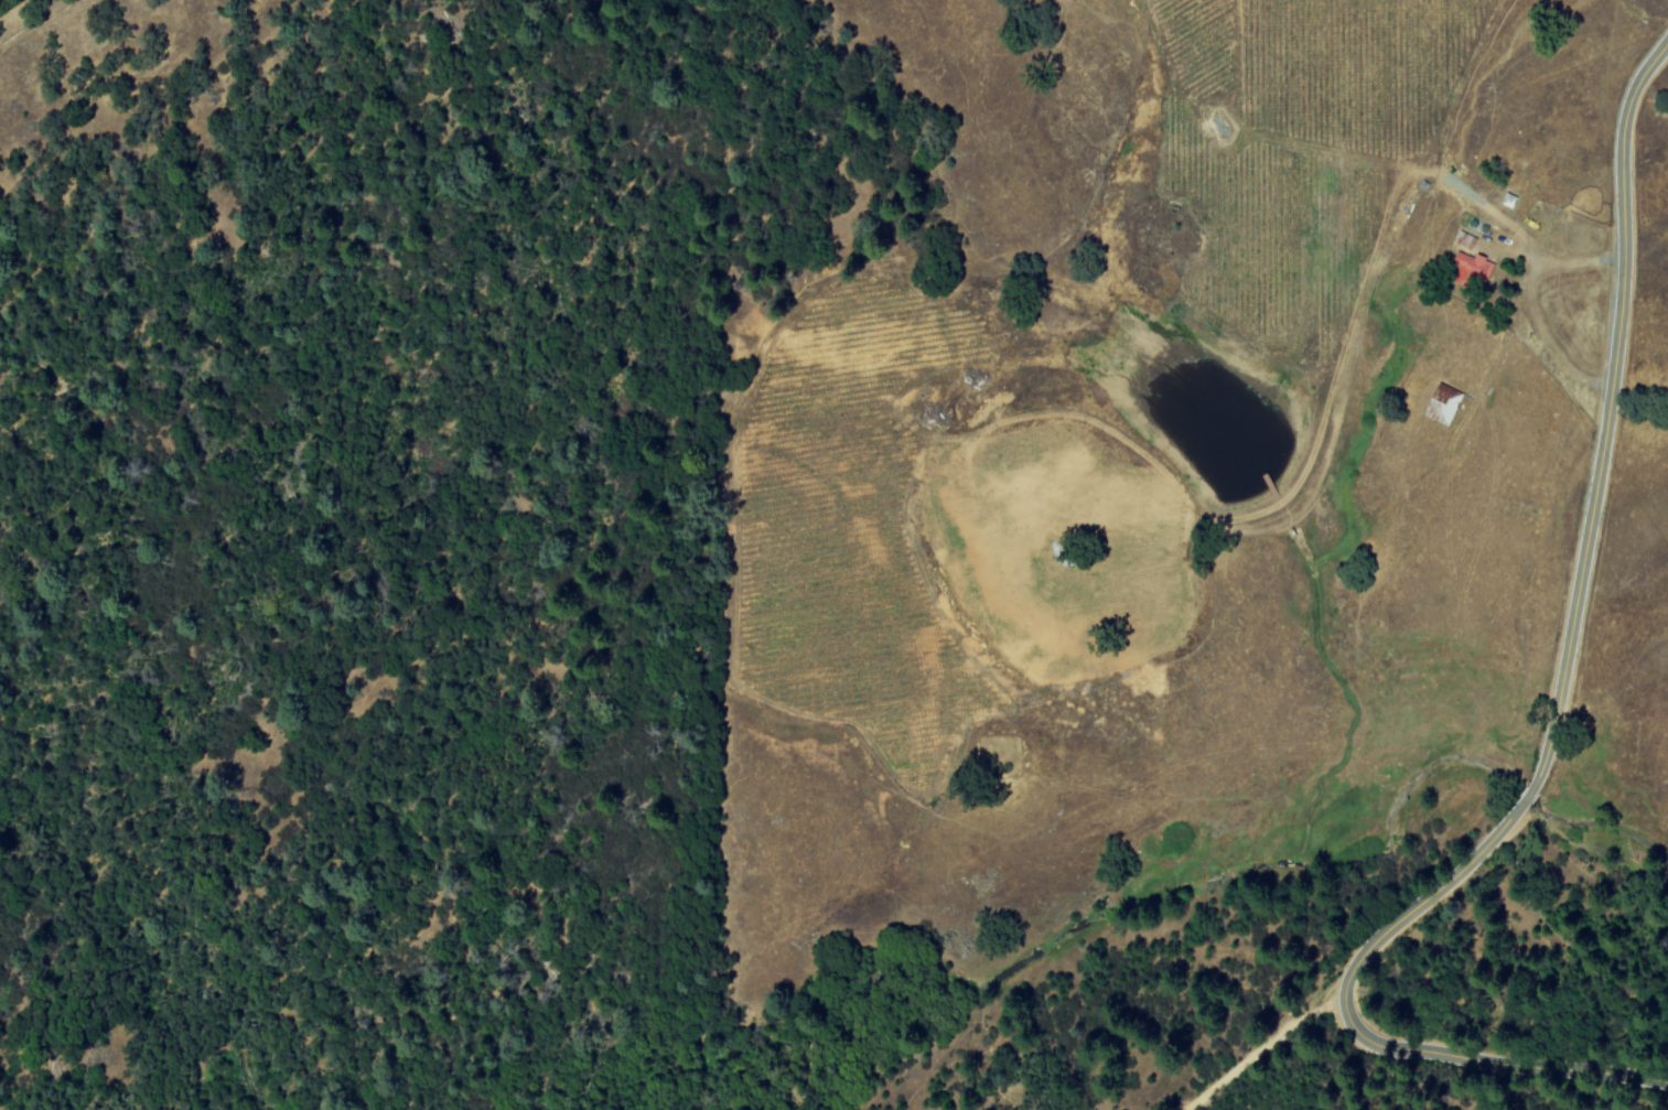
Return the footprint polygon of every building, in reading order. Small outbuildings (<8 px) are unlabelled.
[(1452,243),(1468,251),(1474,239),(1459,231),(1452,243)] [(1447,276),(1482,290),(1493,264),(1457,250),(1447,276)] [(1461,394),(1436,382),(1421,415),(1446,427),(1461,394)]
